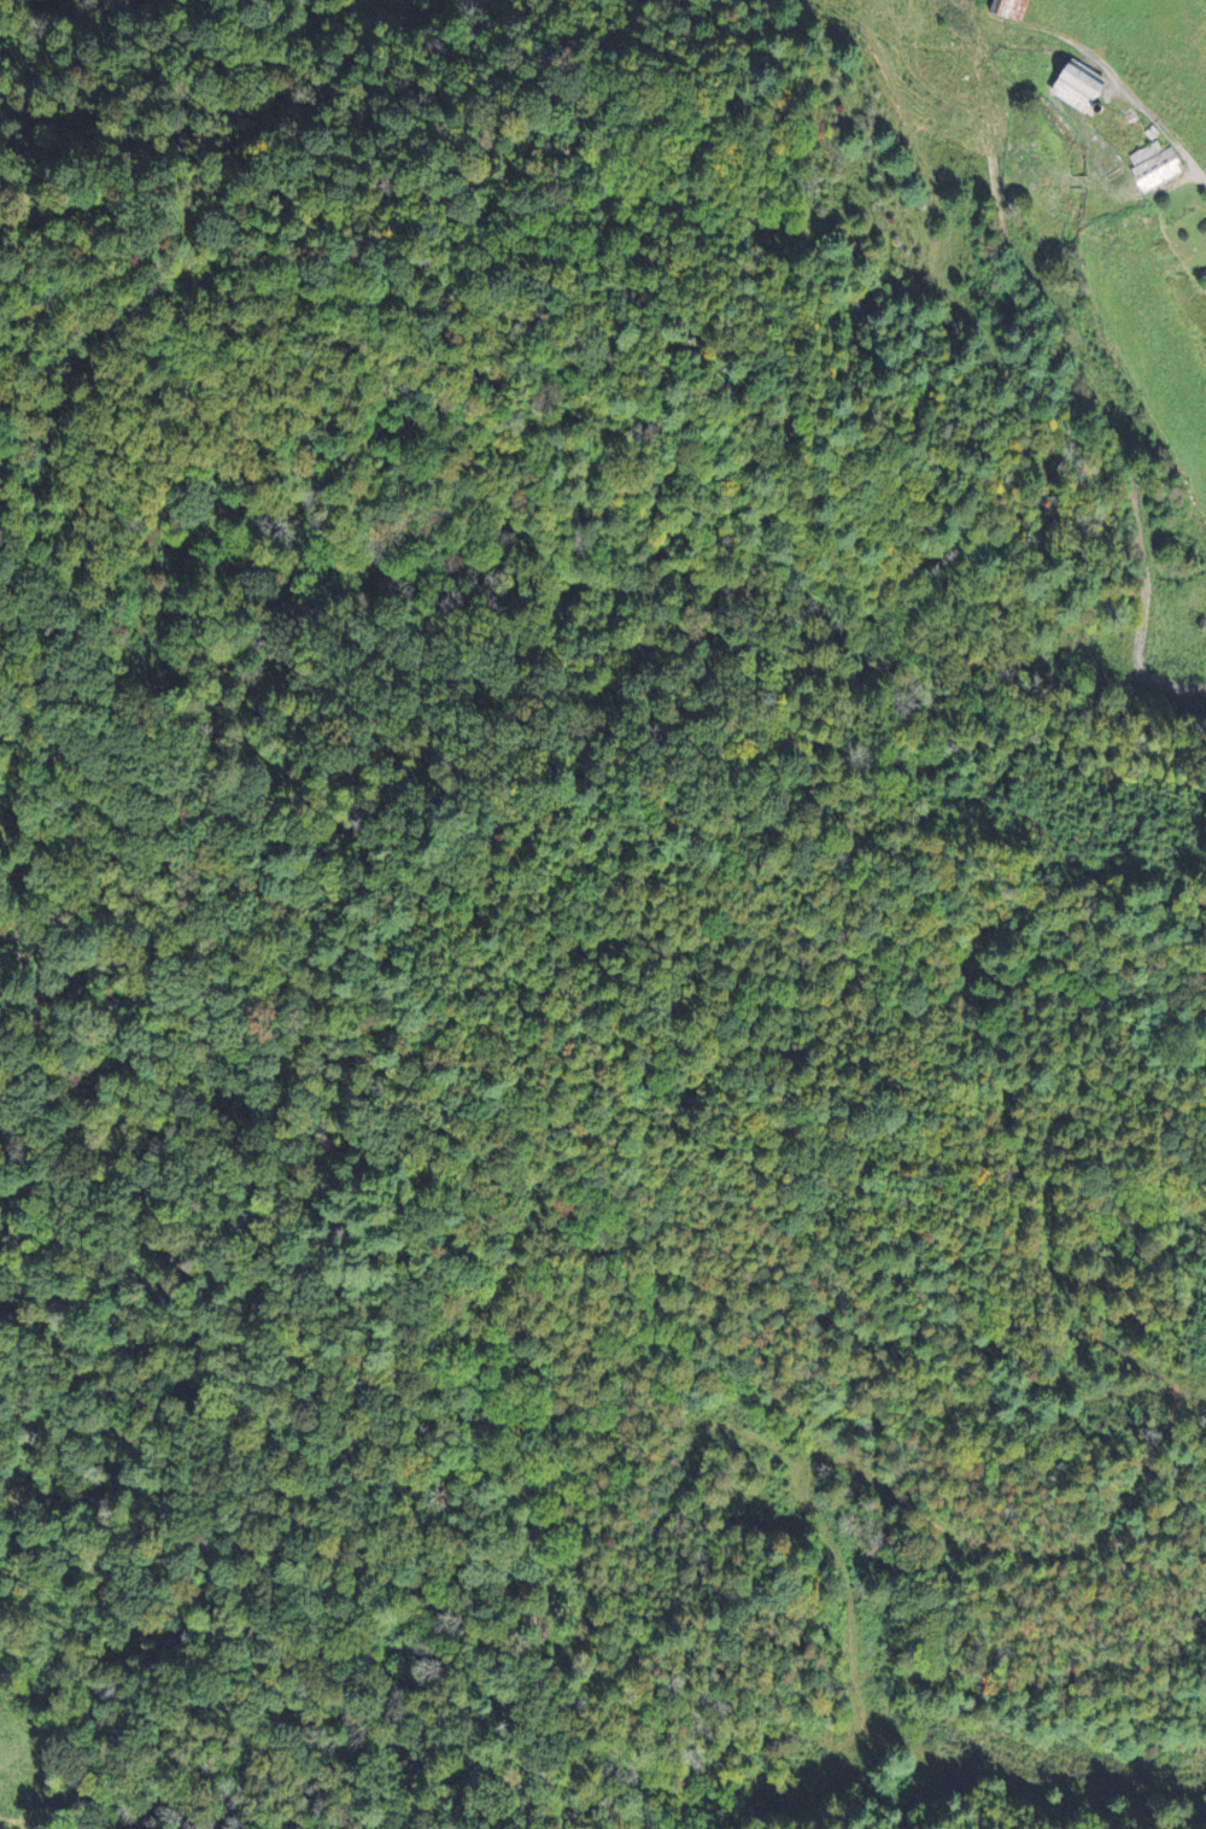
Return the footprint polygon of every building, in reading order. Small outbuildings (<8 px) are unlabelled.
[(1020,22),(1026,0),(996,0),(992,15),(1020,22)] [(1046,91),(1081,113),(1102,79),(1067,57),(1046,91)] [(1182,174),(1171,149),(1130,167),(1140,192),(1182,174)]
